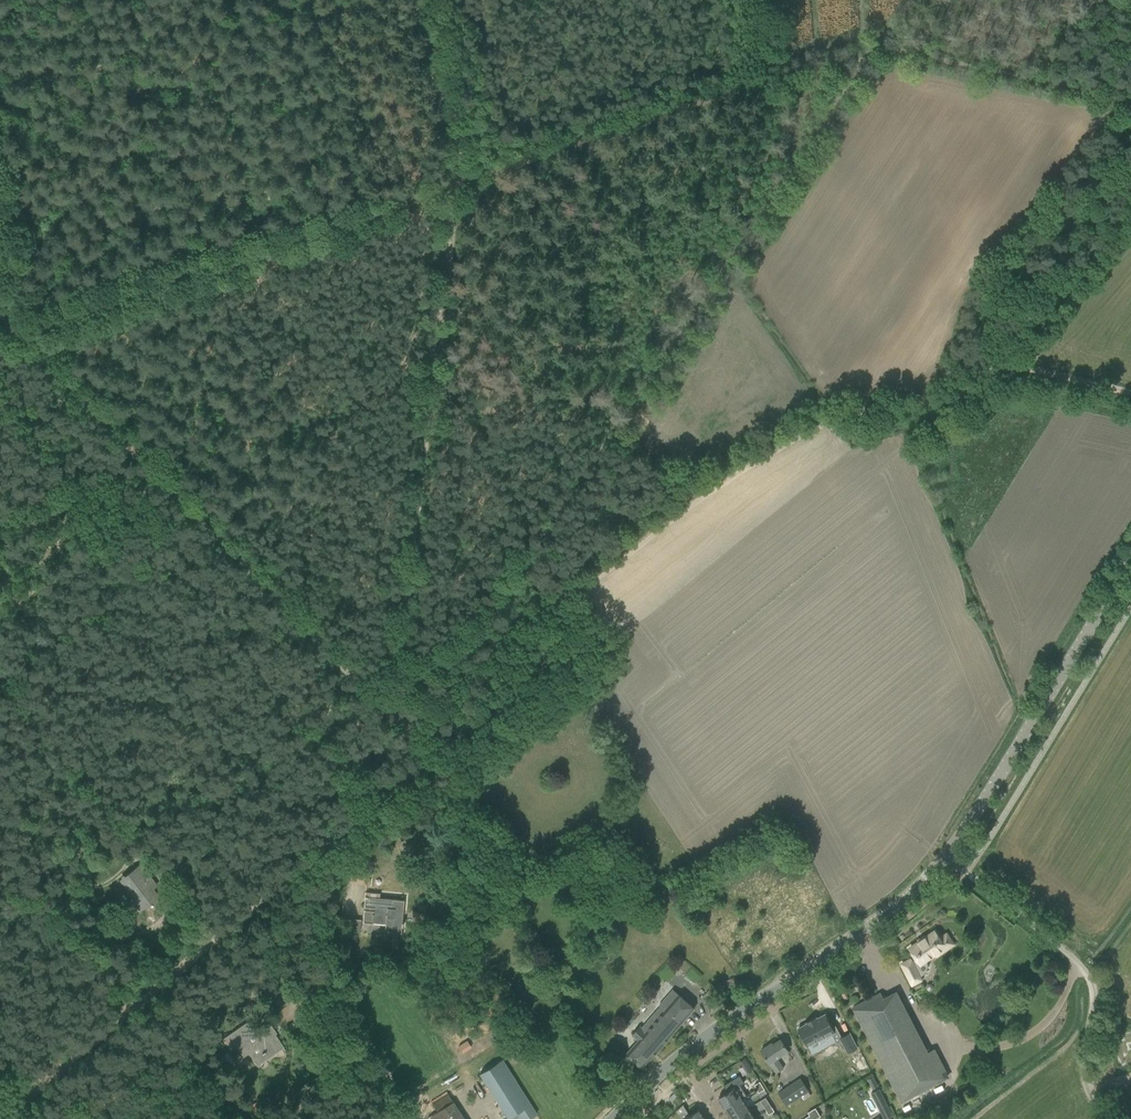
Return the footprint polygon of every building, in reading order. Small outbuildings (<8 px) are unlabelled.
[(456,820),(441,828),(446,839),(461,831),(456,820)] [(130,901),(131,903),(138,912),(155,898),(149,891),(156,886),(140,865),(120,881),(134,899),(130,901)] [(350,883),(364,884),(365,870),(351,869),(350,883)] [(400,933),(404,901),(379,898),(368,897),(369,894),(370,894),(370,893),(365,893),(364,907),(366,907),(366,910),(364,910),(363,923),(385,924),(384,932),(400,933)] [(412,917),(412,925),(421,926),(422,918),(412,917)] [(353,919),(351,932),(359,932),(360,920),(353,919)] [(522,936),(531,953),(543,947),(534,929),(522,936)] [(911,960),(902,964),(912,985),(921,980),(915,968),(920,964),(935,954),(936,956),(939,954),(941,953),(944,952),(945,950),(949,947),(951,945),(951,942),(950,939),(948,937),(945,936),(942,937),(940,938),(935,931),(925,938),(919,942),(910,949),(916,958),(912,962),(911,960)] [(287,1003),(278,990),(266,997),(276,1011),(287,1003)] [(639,1040),(627,1054),(643,1067),(669,1037),(694,1008),(673,990),(661,1004),(666,1009),(647,1031),(641,1026),(634,1035),(639,1040)] [(853,1007),(902,1102),(942,1081),(896,992),(884,999),(881,993),(853,1007)] [(801,1012),(792,1016),(801,1034),(825,1022),(830,1032),(836,1029),(842,1041),(851,1036),(844,1021),(836,1025),(830,1014),(826,1016),(819,1002),(811,1007),(810,1005),(800,1011),(801,1012)] [(268,1057),(283,1047),(274,1034),(272,1036),(270,1033),(273,1030),(269,1023),(258,1030),(256,1027),(251,1031),(246,1023),(224,1038),(231,1049),(236,1046),(240,1051),(245,1048),(253,1059),(262,1054),(265,1054),(268,1057)] [(761,1050),(767,1060),(776,1073),(783,1068),(777,1058),(788,1051),(781,1040),(770,1047),(768,1045),(761,1050)] [(530,1104),(502,1060),(479,1074),(507,1118),(530,1104)] [(873,1077),(867,1080),(873,1090),(878,1087),(873,1077)] [(777,1093),(786,1106),(801,1096),(804,1100),(811,1096),(808,1092),(809,1092),(800,1078),(777,1093)] [(725,1109),(742,1098),(747,1096),(740,1085),(718,1098),(725,1109)] [(879,1089),(871,1093),(880,1111),(888,1107),(879,1089)] [(748,1108),(742,1098),(725,1109),(731,1118),(748,1108)] [(428,1116),(430,1118),(466,1118),(456,1100),(428,1116)] [(246,1109),(250,1116),(262,1109),(258,1102),(246,1109)] [(748,1108),(731,1118),(754,1118),(755,1118),(748,1108)] [(816,1108),(808,1113),(810,1116),(812,1118),(817,1118),(821,1117),(816,1108)] [(699,1110),(685,1118),(705,1118),(699,1110)]
